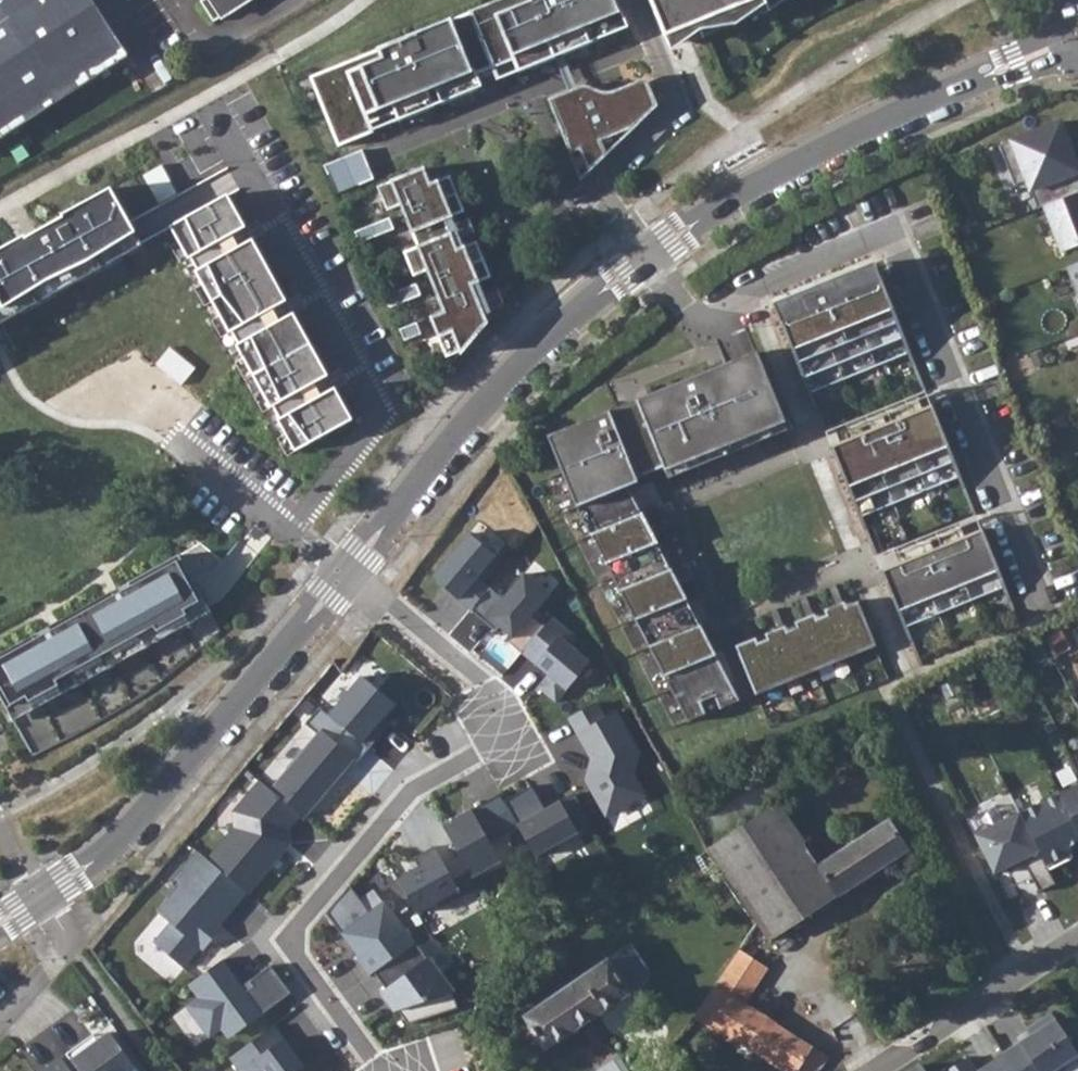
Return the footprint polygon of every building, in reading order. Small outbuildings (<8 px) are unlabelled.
[(0,13),(0,135),(39,109),(126,53),(92,0),(20,0),(0,13)] [(214,18),(227,10),(229,13),(248,0),(202,0),(214,18)] [(310,77),(338,147),(374,132),(370,124),(396,113),(399,122),(435,108),(424,80),(431,78),(442,105),(479,90),(474,76),(514,60),(519,74),(599,41),(595,33),(623,22),(614,0),(501,0),(310,77)] [(664,37),(754,0),(649,0),(664,37)] [(588,87),(551,102),(576,164),(605,152),(603,147),(616,142),(652,107),(643,84),(603,101),(599,91),(588,87)] [(1037,208),(1043,206),(1077,192),(1077,176),(1076,172),(1069,174),(1059,149),(1069,145),(1059,121),(999,145),(1014,185),(1026,180),(1037,208)] [(1069,174),(1076,172),(1077,171),(1077,168),(1069,145),(1059,149),(1069,174)] [(362,151),(325,166),(337,193),(373,178),(362,151)] [(581,176),(605,152),(576,164),(581,176)] [(423,168),(377,187),(387,211),(401,205),(418,246),(404,252),(414,276),(427,271),(444,312),(430,318),(446,357),(465,350),(487,324),(471,285),(491,277),(477,241),(456,250),(444,220),(465,212),(450,176),(430,185),(423,168)] [(0,251),(0,317),(4,326),(142,249),(110,190),(0,251)] [(1043,206),(1061,251),(1077,244),(1077,192),(1043,206)] [(227,196),(164,226),(292,455),(352,424),(227,196)] [(389,219),(355,232),(360,242),(394,229),(389,219)] [(1068,266),(1077,291),(1077,262),(1068,266)] [(773,304),(781,322),(808,311),(804,301),(815,296),(819,306),(882,282),(875,265),(874,263),(773,304)] [(808,311),(781,322),(809,392),(910,351),(882,282),(819,306),(815,296),(804,301),(808,311)] [(416,284),(385,297),(390,307),(420,295),(416,284)] [(416,323),(400,330),(405,340),(421,333),(416,323)] [(687,722),(739,701),(629,489),(628,486),(637,482),(635,478),(662,467),(664,471),(786,422),(757,351),(711,369),(546,436),(575,506),(687,722)] [(825,432),(831,446),(932,405),(926,391),(825,432)] [(831,446),(859,515),(960,474),(932,405),(831,446)] [(527,433),(513,446),(520,454),(535,442),(527,433)] [(629,489),(732,688),(736,686),(653,479),(629,489)] [(875,555),(881,570),(982,528),(977,515),(875,555)] [(885,580),(904,626),(1006,585),(982,528),(881,570),(885,580)] [(430,580),(469,612),(488,590),(475,580),(494,558),(467,536),(430,580)] [(0,653),(0,696),(9,712),(29,702),(33,709),(63,693),(59,685),(157,631),(161,639),(191,622),(186,615),(206,604),(179,555),(128,583),(130,586),(115,595),(104,601),(102,597),(59,620),(61,625),(50,631),(35,639),(33,635),(0,653)] [(488,590),(469,612),(483,624),(486,620),(498,630),(510,640),(507,644),(520,655),(543,628),(530,618),(548,597),(522,576),(501,601),(488,590)] [(828,587),(835,605),(843,601),(836,584),(828,587)] [(102,597),(104,601),(115,595),(113,591),(102,597)] [(799,599),(806,616),(813,614),(806,596),(799,599)] [(736,645),(756,694),(877,646),(859,602),(847,606),(845,602),(825,609),(827,614),(818,619),(815,613),(795,622),(797,627),(788,630),(786,625),(766,633),(768,639),(759,643),(757,637),(736,645)] [(186,615),(191,622),(211,611),(206,604),(186,615)] [(769,611),(776,628),(784,625),(777,608),(769,611)] [(520,655),(546,678),(536,689),(554,704),(588,664),(569,648),(576,640),(550,619),(543,628),(520,655)] [(48,626),(50,631),(61,625),(59,620),(48,626)] [(486,620),(483,624),(494,634),(498,630),(486,620)] [(740,623),(746,640),(754,637),(747,620),(740,623)] [(620,678),(603,646),(590,654),(606,686),(620,678)] [(362,677),(330,716),(370,750),(384,733),(377,727),(396,705),(362,677)] [(9,712),(13,720),(33,709),(29,702),(9,712)] [(572,721),(590,751),(583,779),(603,814),(645,794),(629,747),(606,706),(572,721)] [(322,732),(352,757),(358,762),(370,750),(330,716),(321,708),(310,722),(322,732)] [(322,732),(272,792),(300,816),(352,757),(322,732)] [(234,828),(207,858),(246,891),(291,843),(290,828),(300,816),(272,792),(259,781),(233,814),(234,828)] [(1060,794),(1077,831),(1077,785),(1060,794)] [(532,786),(504,801),(518,826),(535,855),(591,824),(574,793),(546,810),(532,786)] [(1021,813),(1049,870),(1066,861),(1064,856),(1071,853),(1068,847),(1077,842),(1077,831),(1060,794),(1060,793),(1021,813)] [(500,794),(443,826),(460,856),(472,876),(500,860),(490,842),(518,826),(504,801),(500,794)] [(709,848),(708,849),(752,917),(754,920),(767,940),(907,849),(889,820),(818,865),(777,804),(709,848)] [(1025,862),(1040,891),(1056,884),(1049,870),(1021,813),(975,834),(994,873),(1017,862),(1018,866),(1025,862)] [(472,876),(460,856),(445,865),(434,846),(414,858),(419,867),(398,879),(418,913),(437,902),(440,908),(478,887),(472,876)] [(219,924),(246,891),(207,858),(196,849),(173,877),(180,882),(156,910),(169,921),(152,941),(183,966),(206,939),(211,939),(221,926),(219,924)] [(1071,853),(1064,856),(1066,861),(1073,858),(1071,853)] [(370,912),(350,885),(327,913),(360,958),(358,960),(370,975),(374,972),(415,942),(385,901),(370,912)] [(754,920),(714,986),(743,1003),(772,951),(767,940),(754,920)] [(415,942),(374,972),(386,988),(382,992),(396,1011),(399,1010),(409,1023),(459,1007),(453,992),(455,991),(430,957),(428,958),(415,942)] [(610,959),(524,1015),(545,1049),(631,994),(631,990),(643,983),(645,970),(631,949),(612,961),(610,959)] [(228,1038),(286,990),(265,964),(239,984),(218,958),(184,983),(192,995),(180,1003),(209,1040),(220,1029),(228,1038)] [(695,1018),(782,1070),(815,1070),(825,1054),(743,1003),(714,986),(695,1018)] [(1026,1030),(1029,1037),(1002,1055),(1013,1070),(1062,1070),(1059,1067),(1077,1056),(1050,1014),(1026,1030)] [(78,1070),(142,1070),(109,1025),(67,1055),(78,1070)] [(304,1066),(291,1048),(288,1050),(281,1042),(284,1039),(274,1025),(230,1058),(239,1070),(296,1070),(304,1066)] [(45,1070),(78,1070),(67,1055),(45,1070)] [(909,1070),(925,1070),(923,1062),(909,1070)]
